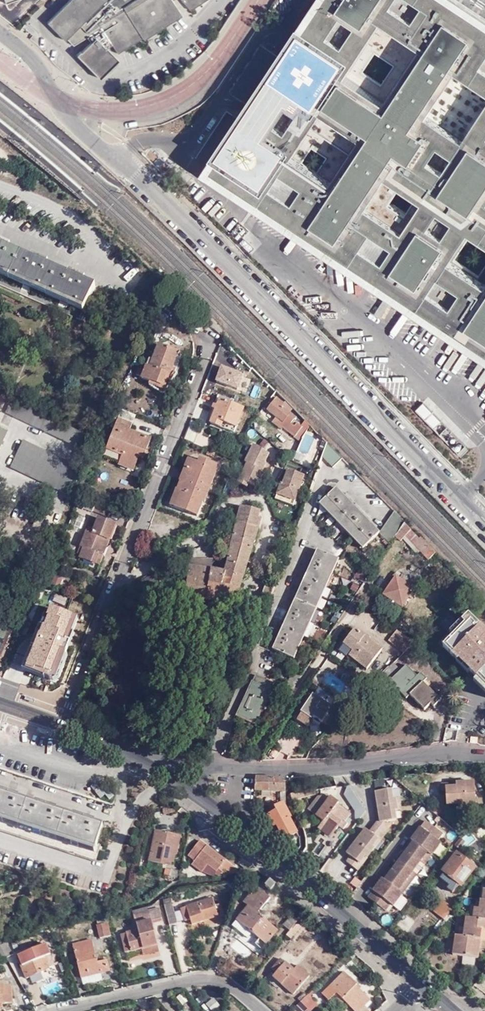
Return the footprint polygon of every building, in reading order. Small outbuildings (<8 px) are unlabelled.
[(46,21),(65,40),(66,38),(73,44),(86,36),(91,41),(81,50),(80,50),(76,54),(100,78),(118,59),(106,46),(111,43),(117,52),(142,36),(143,39),(182,14),(172,0),(68,0),(46,21)] [(190,9),(204,0),(182,0),(190,9)] [(208,163),(484,345),(484,16),(461,0),(316,0),(208,163)] [(87,309),(96,287),(79,279),(80,277),(76,275),(75,278),(41,263),(42,261),(39,259),(39,261),(4,246),(5,244),(2,243),(1,245),(0,244),(0,271),(87,309)] [(332,281),(345,277),(349,292),(365,288),(360,272),(348,276),(344,263),(328,268),(332,281)] [(381,317),(393,297),(386,293),(374,313),(381,317)] [(405,331),(416,337),(424,324),(412,318),(405,331)] [(445,363),(459,371),(470,350),(456,343),(445,363)] [(178,352),(159,344),(150,367),(146,366),(141,378),(164,386),(178,352)] [(247,374),(252,369),(231,350),(227,358),(247,375),(247,374)] [(480,388),(484,381),(484,365),(484,364),(472,383),(480,388)] [(269,386),(252,369),(247,374),(264,391),(269,386)] [(301,437),(309,425),(305,421),(304,420),(301,423),(299,425),(292,419),(293,417),(284,409),(280,406),(281,404),(282,403),(275,397),(266,410),(273,415),(280,421),(277,424),(287,432),(288,431),(293,435),(292,436),(300,442),(301,440),(301,437)] [(223,422),(236,427),(244,408),(220,399),(211,423),(221,427),(223,422)] [(85,451),(91,437),(12,400),(5,414),(85,451)] [(434,427),(443,418),(424,400),(416,409),(434,427)] [(129,429),(134,416),(118,409),(114,419),(118,420),(107,449),(123,456),(119,465),(134,471),(140,456),(144,458),(151,438),(129,429)] [(277,425),(277,424),(280,421),(273,415),(270,420),(277,425)] [(299,425),(301,423),(293,417),(292,419),(299,425)] [(235,432),(236,427),(223,422),(221,427),(235,432)] [(9,430),(0,426),(0,449),(9,430)] [(70,496),(82,468),(23,441),(10,468),(70,496)] [(328,444),(323,457),(334,468),(343,459),(328,444)] [(263,449),(254,445),(245,463),(247,464),(237,483),(247,488),(248,484),(256,488),(264,472),(263,472),(267,464),(265,463),(269,454),(262,451),(263,449)] [(181,491),(174,508),(197,517),(203,502),(205,503),(220,466),(201,458),(199,462),(193,460),(184,483),(181,483),(178,490),(181,491)] [(184,483),(193,460),(188,458),(180,482),(181,483),(184,483)] [(282,497),(280,502),(293,507),(304,476),(288,470),(282,483),(281,483),(276,494),(282,497)] [(380,532),(336,488),(322,503),(365,547),(380,532)] [(170,506),(174,508),(181,491),(178,490),(177,489),(170,506)] [(76,505),(94,512),(97,503),(79,496),(76,505)] [(108,517),(110,508),(97,503),(94,512),(108,517)] [(210,568),(196,567),(189,565),(185,598),(235,604),(249,613),(257,601),(241,589),(261,518),(259,518),(260,511),(242,506),(240,513),(237,512),(234,522),(237,523),(225,570),(210,568)] [(380,533),(390,543),(396,536),(404,524),(406,522),(396,512),(380,533)] [(85,550),(81,559),(96,564),(103,548),(107,549),(116,525),(99,518),(94,533),(88,531),(82,548),(85,550)] [(404,524),(396,536),(401,541),(405,536),(429,560),(436,553),(421,537),(419,539),(404,524)] [(337,558),(318,549),(273,649),(293,658),(337,558)] [(211,559),(190,559),(189,565),(196,567),(210,568),(211,559)] [(383,594),(403,608),(412,595),(415,597),(418,593),(415,591),(416,588),(396,575),(383,594)] [(263,580),(258,592),(267,596),(273,580),(269,579),(267,582),(263,580)] [(48,599),(52,589),(41,585),(36,597),(41,599),(42,596),(48,599)] [(432,608),(439,614),(443,611),(449,603),(442,597),(432,608)] [(62,604),(81,611),(83,606),(64,599),(62,604)] [(69,645),(81,611),(62,604),(58,614),(50,611),(39,639),(51,644),(53,639),(69,645)] [(468,616),(440,644),(458,662),(459,661),(484,687),(484,632),(468,616)] [(380,621),(375,617),(370,623),(376,627),(380,621)] [(10,623),(0,619),(0,627),(7,630),(8,628),(10,623)] [(8,628),(7,630),(0,647),(0,670),(2,670),(13,644),(12,643),(17,631),(8,628)] [(351,651),(348,656),(366,669),(381,650),(354,629),(342,644),(351,651)] [(412,642),(395,630),(387,640),(403,652),(412,642)] [(347,658),(348,656),(351,651),(342,644),(337,651),(347,658)] [(19,673),(23,663),(13,659),(9,670),(19,673)] [(384,675),(394,664),(392,663),(382,673),(384,675)] [(390,682),(401,671),(394,664),(384,675),(390,682)] [(418,676),(407,665),(401,671),(390,682),(407,698),(410,695),(425,710),(431,703),(435,707),(441,700),(424,683),(427,679),(421,673),(418,676)] [(256,675),(238,715),(257,723),(274,683),(256,675)] [(64,682),(57,681),(54,698),(61,700),(64,682)] [(287,687),(293,691),(296,687),(290,683),(287,687)] [(359,689),(345,704),(348,707),(362,692),(359,689)] [(311,695),(299,714),(310,721),(311,719),(320,724),(331,708),(311,695)] [(299,714),(295,720),(306,727),(310,721),(299,714)] [(285,794),(286,786),(280,780),(273,778),(256,777),(256,784),(256,791),(285,794)] [(459,808),(477,807),(476,783),(460,783),(460,785),(451,786),(451,783),(445,783),(445,790),(448,790),(449,804),(459,804),(459,808)] [(381,812),(378,812),(379,819),(373,827),(385,835),(389,830),(384,826),(384,821),(395,820),(394,810),(396,810),(395,804),(395,797),(392,797),(391,790),(375,792),(376,801),(380,801),(380,806),(381,812)] [(36,834),(75,847),(96,853),(105,825),(0,791),(0,822),(36,834)] [(338,803),(331,797),(316,815),(323,822),(322,823),(333,831),(341,821),(344,823),(349,815),(337,805),(338,803)] [(292,818),(284,805),(275,810),(277,813),(270,818),(276,828),(278,826),(282,833),(285,831),(290,839),(300,834),(291,819),(292,818)] [(415,833),(413,831),(408,838),(410,840),(431,855),(435,848),(433,846),(437,840),(442,833),(425,820),(419,827),(422,829),(418,835),(415,833)] [(385,835),(373,827),(369,832),(366,829),(359,838),(362,840),(359,844),(372,853),(375,849),(372,848),(378,839),(381,841),(385,835)] [(147,860),(159,863),(160,859),(169,862),(170,854),(173,854),(177,835),(154,830),(147,860)] [(458,848),(464,841),(460,838),(454,845),(458,848)] [(375,849),(381,841),(378,839),(372,848),(375,849)] [(408,848),(404,852),(398,860),(412,871),(412,870),(420,860),(424,863),(431,855),(410,840),(405,846),(408,848)] [(211,868),(219,875),(221,872),(225,876),(228,873),(235,875),(238,871),(204,844),(192,858),(198,863),(195,866),(205,875),(211,868)] [(372,853),(359,844),(356,848),(353,847),(347,855),(351,858),(347,863),(358,871),(362,866),(360,864),(366,856),(368,858),(372,853)] [(456,852),(442,870),(444,872),(441,877),(449,883),(446,886),(452,891),(455,888),(457,886),(459,887),(475,867),(456,852)] [(398,860),(392,869),(389,873),(387,871),(382,878),(402,893),(409,883),(405,881),(412,871),(398,860)] [(205,875),(217,878),(219,875),(211,868),(205,875)] [(412,871),(405,881),(409,883),(416,873),(412,870),(412,871)] [(379,886),(375,892),(372,890),(367,897),(385,910),(394,898),(397,900),(402,893),(382,878),(380,876),(375,883),(376,884),(379,886)] [(271,890),(275,884),(270,880),(265,886),(271,890)] [(237,920),(251,932),(266,944),(277,930),(256,913),(269,898),(256,887),(243,902),(248,906),(237,920)] [(193,925),(218,916),(212,899),(180,910),(184,921),(190,919),(193,925)] [(434,911),(445,919),(449,915),(454,907),(443,899),(434,911)] [(482,900),(480,900),(480,907),(475,906),(473,918),(484,919),(484,900),(482,900)] [(164,904),(170,925),(177,923),(172,902),(164,904)] [(143,947),(158,943),(153,922),(162,919),(160,907),(149,910),(134,914),(137,929),(122,933),(126,951),(143,947)] [(284,926),(290,931),(299,920),(293,915),(284,926)] [(290,931),(287,935),(294,941),(308,923),(301,917),(299,920),(290,931)] [(484,939),(484,919),(473,918),(466,917),(465,927),(460,927),(459,936),(484,939)] [(247,937),(251,932),(237,920),(233,925),(247,937)] [(107,922),(96,924),(99,937),(110,935),(107,922)] [(456,936),(454,955),(480,957),(481,947),(484,948),(484,939),(459,936),(456,936)] [(97,962),(92,940),(72,944),(80,977),(109,970),(107,960),(97,962)] [(0,945),(7,958),(13,954),(7,942),(0,945)] [(160,951),(158,943),(143,947),(145,955),(160,951)] [(44,957),(50,955),(46,944),(17,956),(25,977),(36,972),(38,974),(50,969),(49,967),(44,957)] [(54,965),(50,955),(44,957),(49,967),(54,965)] [(293,995),(310,976),(298,965),(294,970),(282,960),(273,970),(276,973),(272,977),(293,995)] [(322,994),(328,1000),(334,994),(336,992),(344,1000),(355,1010),(368,1010),(369,1010),(364,1005),(369,999),(356,986),(357,985),(344,972),(322,994)] [(11,1004),(10,987),(0,987),(0,1005),(11,1004)] [(336,992),(334,994),(342,1002),(344,1000),(336,992)] [(307,995),(293,1009),(294,1010),(308,995),(307,995)] [(294,1010),(295,1010),(305,1010),(314,1002),(308,995),(294,1010)] [(206,1002),(213,1010),(221,1005),(214,996),(206,1002)]
